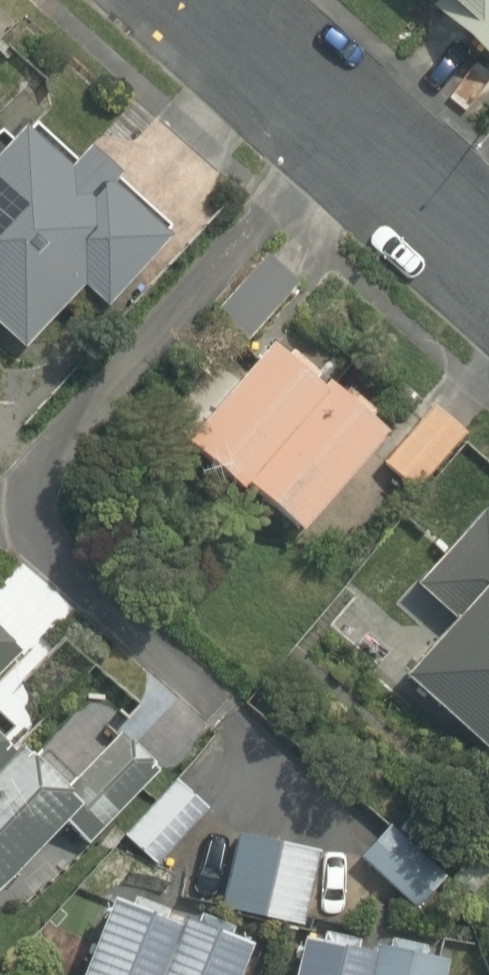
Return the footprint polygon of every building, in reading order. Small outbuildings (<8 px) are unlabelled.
[(427,5),(415,18),(481,78),(488,69),(488,0),(422,0),(427,5)] [(162,223),(70,144),(57,159),(12,122),(0,136),(0,333),(18,349),(67,291),(89,310),(162,223)] [(303,275),(259,243),(132,413),(288,529),(373,415),(261,331),(303,275)] [(428,398),(371,458),(410,495),(467,435),(428,398)] [(400,584),(437,617),(389,671),(478,750),(488,737),(488,508),(477,497),(400,584)] [(86,690),(43,739),(77,768),(60,787),(0,735),(0,881),(54,820),(85,847),(103,826),(150,867),(204,806),(175,780),(219,729),(158,675),(119,719),(86,690)] [(311,846),(232,830),(217,905),(295,921),(311,846)] [(95,885),(67,974),(227,974),(241,930),(95,885)] [(432,950),(287,925),(278,974),(428,974),(432,950)]
